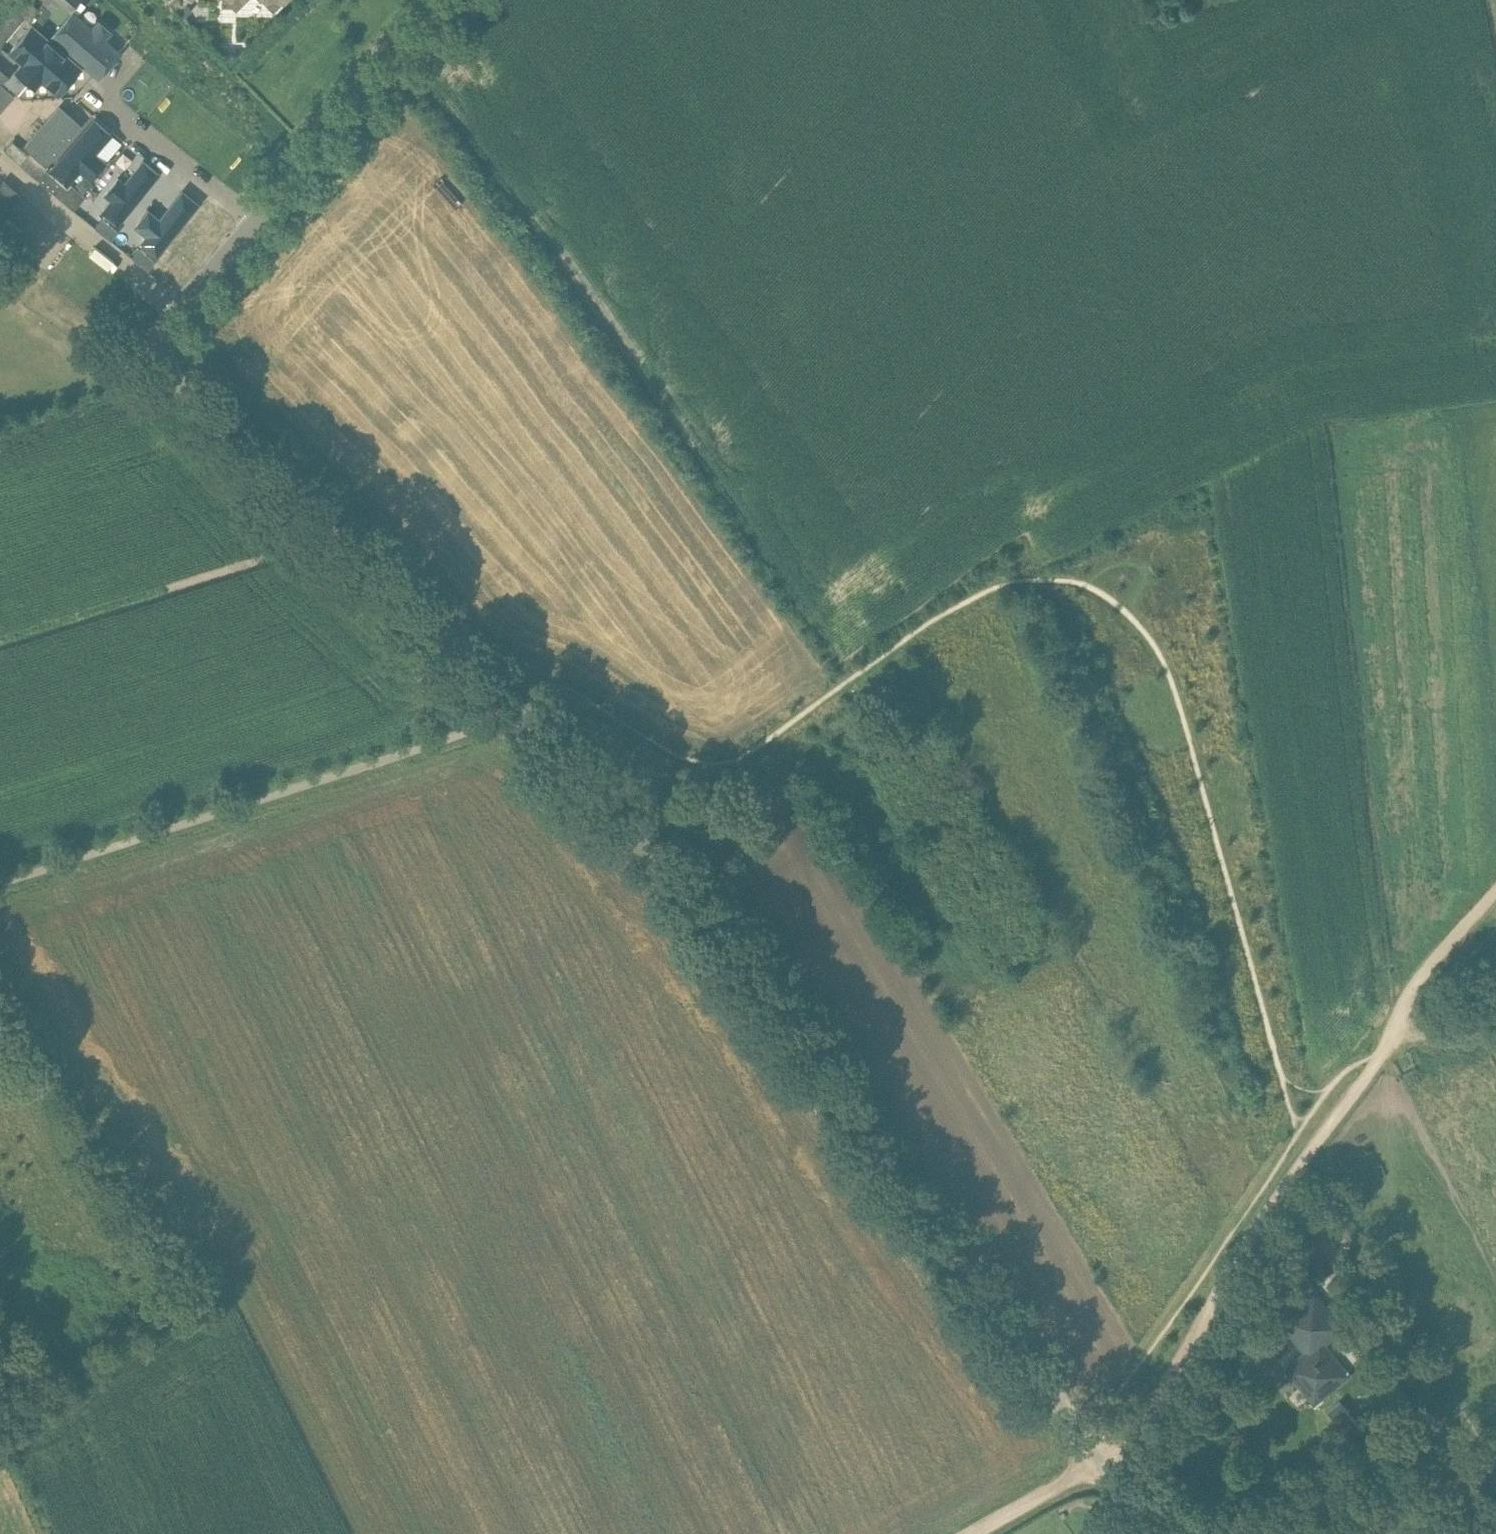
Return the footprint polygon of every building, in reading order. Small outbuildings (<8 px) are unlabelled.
[(42,4),(51,12),(59,3),(70,12),(81,0),(45,0),(42,4)] [(188,0),(170,0),(169,2),(184,17),(192,10),(185,3),(188,0)] [(235,9),(244,0),(226,0),(235,9)] [(273,11),(284,0),(263,0),(273,11)] [(42,4),(33,14),(28,20),(37,28),(49,14),(51,12),(42,4)] [(12,10),(0,25),(0,45),(22,19),(15,13),(12,10)] [(51,38),(98,78),(121,51),(73,11),(51,38)] [(29,25),(7,52),(20,63),(14,70),(35,88),(41,81),(58,95),(81,68),(29,25)] [(223,54),(233,64),(242,54),(236,49),(228,49),(223,54)] [(2,82),(16,65),(0,52),(0,81),(2,82)] [(45,164),(80,124),(58,105),(23,145),(30,151),(33,154),(45,164)] [(94,118),(51,167),(69,183),(79,171),(90,180),(105,162),(95,153),(112,134),(94,118)] [(4,149),(20,163),(28,154),(12,140),(4,149)] [(20,163),(37,178),(45,169),(48,167),(45,164),(33,154),(30,151),(28,154),(20,163)] [(118,227),(158,179),(140,164),(100,212),(118,227)] [(45,169),(37,178),(53,192),(61,183),(45,169)] [(3,179),(0,183),(0,223),(23,196),(3,179)] [(68,189),(61,183),(53,192),(74,210),(82,201),(85,197),(71,185),(68,189)] [(197,207),(183,195),(143,245),(157,256),(197,207)] [(94,227),(111,240),(118,230),(102,217),(94,227)] [(127,219),(118,230),(111,240),(125,251),(142,231),(127,219)] [(131,256),(148,270),(155,260),(139,247),(131,256)] [(1328,1311),(1316,1295),(1284,1321),(1309,1352),(1289,1368),(1315,1400),(1346,1374),(1321,1343),(1338,1329),(1336,1325),(1337,1322),(1328,1311)] [(1340,1400),(1328,1410),(1353,1441),(1365,1431),(1340,1400)]
